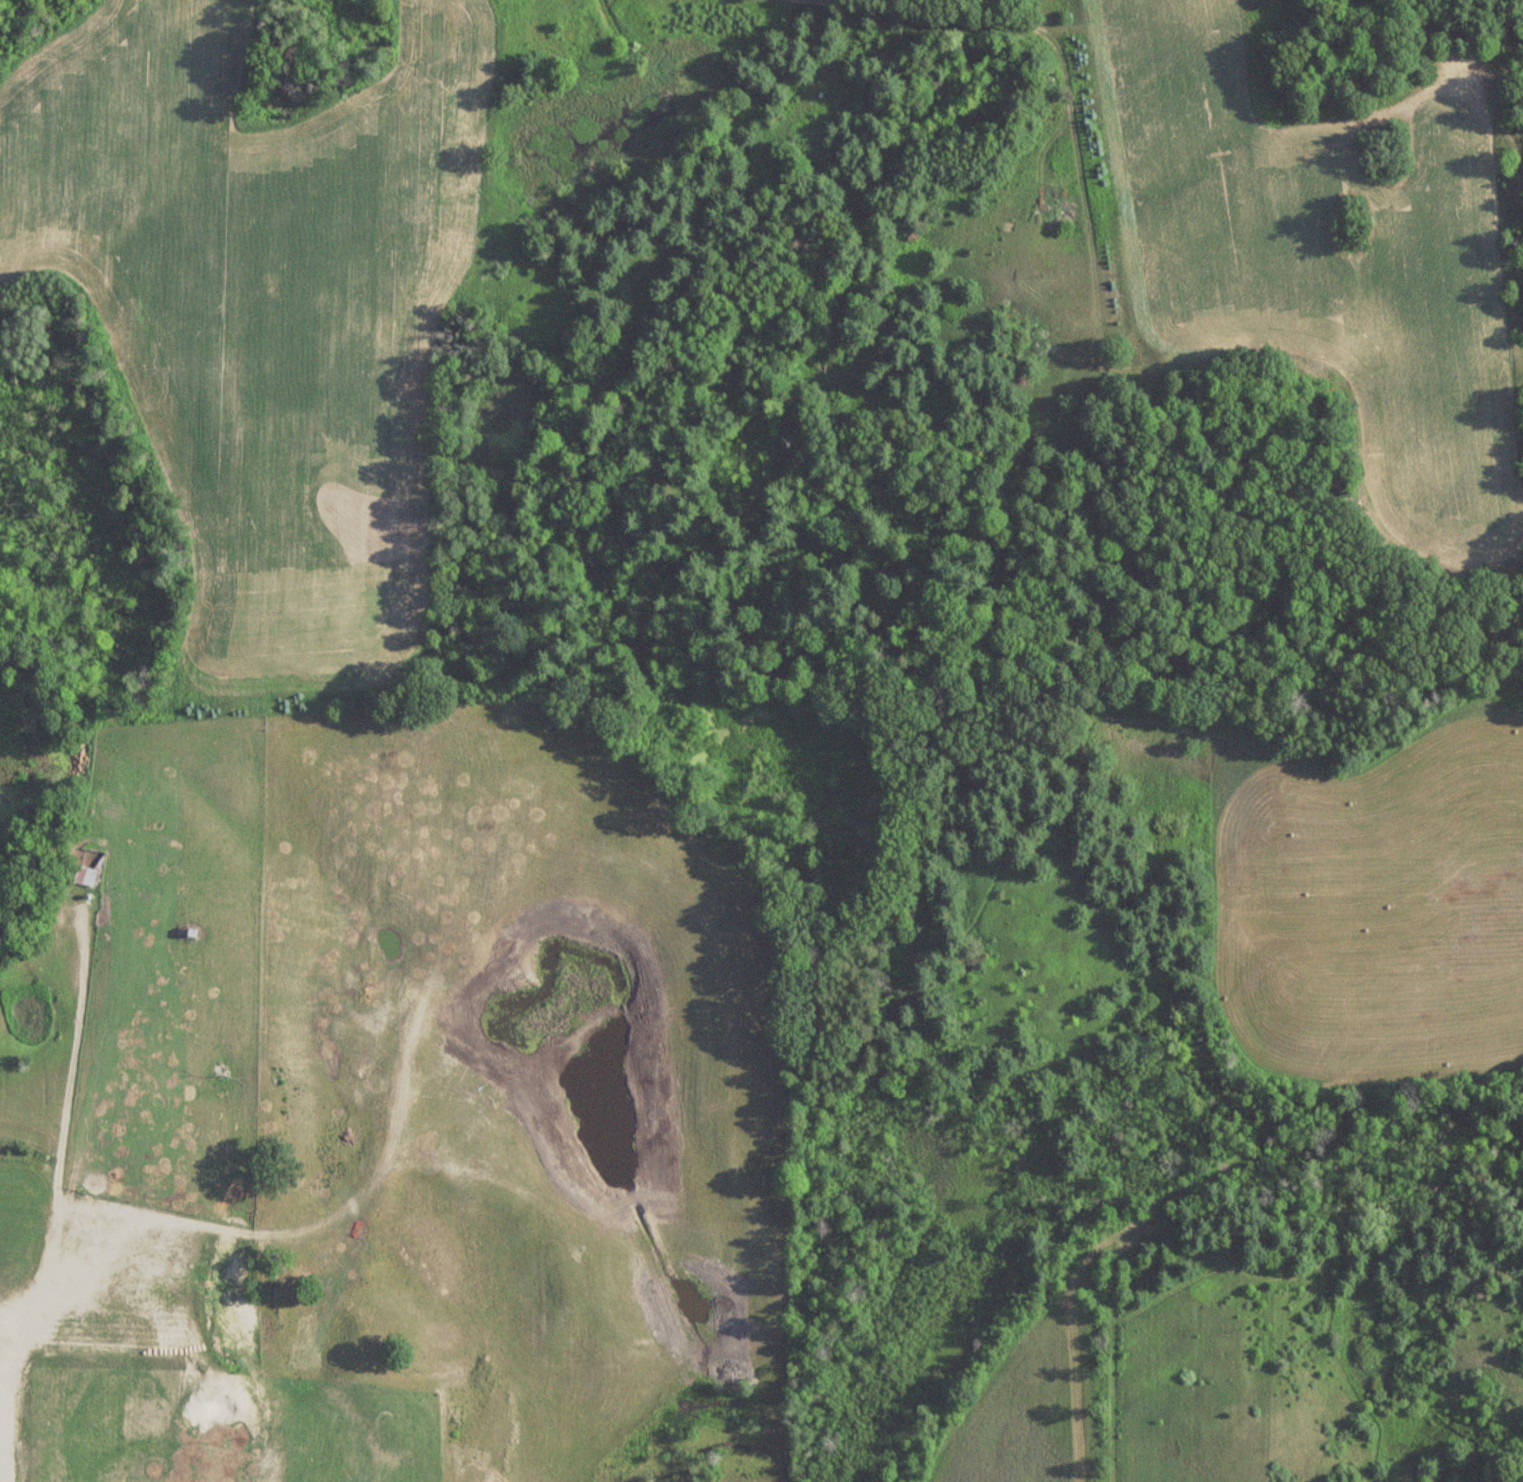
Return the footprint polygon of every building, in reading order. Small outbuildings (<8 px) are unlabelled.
[(91,888),(96,871),(74,864),(70,882),(91,888)]
